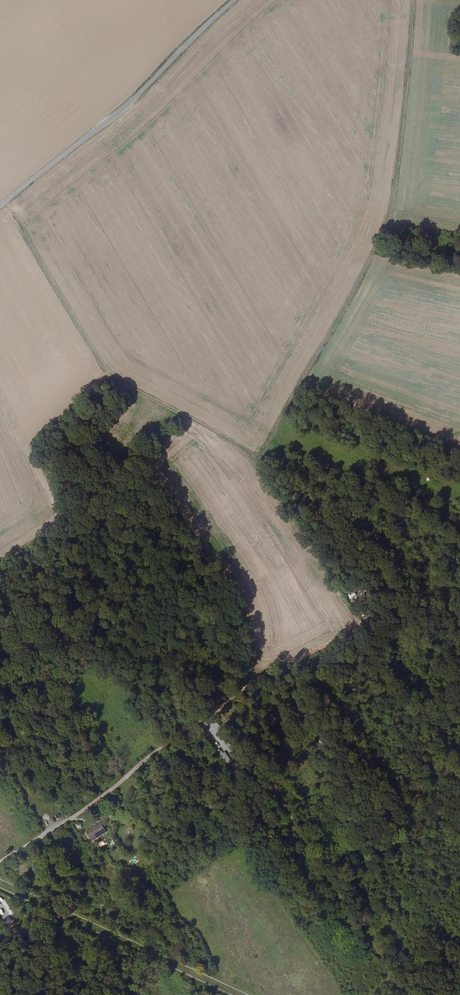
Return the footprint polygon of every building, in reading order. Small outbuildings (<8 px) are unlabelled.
[(34,778),(31,774),(25,777),(27,782),(34,778)] [(104,827),(100,820),(86,828),(91,838),(95,837),(93,833),(104,827)] [(109,902),(106,897),(97,902),(100,907),(109,902)] [(0,912),(0,913),(3,918),(10,915),(6,909),(0,912)]
